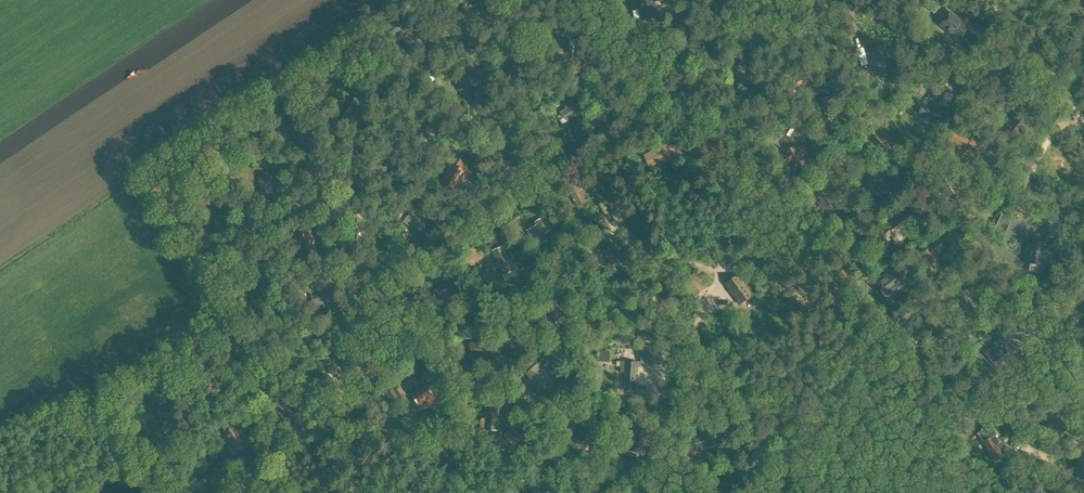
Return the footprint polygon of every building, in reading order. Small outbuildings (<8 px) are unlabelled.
[(658,18),(654,0),(638,0),(643,21),(658,18)] [(467,1),(456,14),(471,26),(482,13),(467,1)] [(953,14),(942,28),(958,40),(969,27),(953,14)] [(467,29),(460,38),(468,44),(475,36),(467,29)] [(573,60),(573,41),(559,41),(559,50),(564,50),(564,60),(573,60)] [(886,45),(882,46),(870,48),(871,53),(866,54),(868,70),(872,70),(875,69),(877,76),(887,74),(885,67),(886,67),(884,56),(888,56),(886,45)] [(439,54),(440,51),(431,47),(430,50),(431,50),(428,59),(426,66),(432,68),(438,53),(439,54)] [(522,66),(523,61),(516,59),(517,56),(518,55),(511,53),(508,62),(512,63),(508,76),(517,79),(520,67),(521,67),(521,66),(522,66)] [(745,85),(752,81),(748,73),(750,72),(744,61),(730,69),(732,75),(735,73),(740,81),(742,80),(745,85)] [(476,74),(478,67),(471,65),(469,73),(476,74)] [(984,78),(994,80),(996,69),(986,67),(984,78)] [(478,88),(475,101),(484,103),(487,90),(488,91),(490,85),(483,83),(484,81),(465,75),(462,83),(478,88)] [(350,82),(356,88),(361,82),(355,76),(350,82)] [(792,90),(805,84),(801,77),(789,83),(792,90)] [(714,81),(709,84),(714,90),(718,87),(714,81)] [(955,94),(947,92),(942,107),(950,109),(955,94)] [(834,98),(834,97),(821,98),(820,99),(821,116),(823,116),(824,122),(834,121),(833,109),(835,109),(835,98),(834,98)] [(349,127),(352,123),(364,103),(357,98),(342,123),(349,127)] [(562,115),(558,118),(563,125),(567,122),(576,116),(577,118),(582,114),(581,112),(575,103),(573,100),(564,106),(566,108),(560,112),(562,115)] [(922,120),(931,123),(938,126),(942,115),(940,114),(939,115),(921,108),(918,115),(923,117),(922,120)] [(1015,112),(1002,130),(1016,140),(1018,136),(1021,135),(1025,129),(1025,125),(1027,122),(1015,112)] [(440,126),(441,121),(430,117),(429,118),(426,117),(425,122),(428,123),(430,123),(426,136),(434,139),(438,127),(439,127),(439,126),(440,126)] [(884,135),(878,128),(868,136),(877,147),(884,155),(891,149),(883,141),(885,140),(882,137),(884,135)] [(768,143),(778,146),(782,132),(772,129),(768,143)] [(956,129),(947,142),(968,156),(977,142),(956,129)] [(422,143),(424,136),(416,134),(414,141),(422,143)] [(658,148),(658,150),(642,157),(647,168),(663,161),(664,162),(683,154),(677,140),(658,148)] [(399,155),(402,145),(391,142),(388,152),(389,152),(385,165),(394,168),(398,155),(399,155)] [(857,143),(851,147),(858,156),(864,152),(857,143)] [(801,146),(796,149),(787,154),(789,157),(781,162),(784,167),(792,162),(797,171),(806,165),(801,157),(806,154),(801,146)] [(513,172),(514,151),(503,151),(503,158),(498,158),(497,165),(503,165),(503,167),(503,169),(504,169),(504,172),(513,172)] [(453,164),(442,184),(456,192),(467,173),(453,164)] [(263,186),(273,186),(273,172),(263,173),(263,186)] [(884,195),(891,188),(884,182),(886,181),(875,172),(864,185),(872,193),(876,188),(884,195)] [(950,176),(945,180),(954,195),(959,191),(950,176)] [(913,189),(907,177),(902,179),(908,191),(913,189)] [(811,194),(823,211),(838,201),(825,183),(811,194)] [(584,197),(588,195),(583,184),(569,192),(578,207),(587,202),(584,197)] [(959,196),(949,203),(956,213),(962,209),(962,208),(965,205),(959,196)] [(610,214),(604,202),(600,204),(606,216),(610,214)] [(425,225),(420,222),(424,215),(411,206),(408,211),(410,212),(404,223),(420,233),(425,225)] [(233,220),(227,212),(219,218),(224,226),(219,230),(223,235),(240,222),(236,217),(233,220)] [(616,212),(611,215),(615,222),(621,218),(617,212),(616,212)] [(884,229),(885,231),(881,235),(886,240),(890,236),(898,244),(904,239),(900,234),(901,233),(900,231),(911,221),(903,213),(895,221),(894,220),(884,229)] [(552,231),(544,217),(536,222),(537,225),(531,228),(532,228),(526,231),(529,237),(534,234),(540,245),(548,240),(545,234),(552,231)] [(1008,228),(1011,221),(1001,217),(998,224),(1008,228)] [(317,254),(310,228),(293,232),(300,259),(317,254)] [(937,241),(926,250),(924,248),(920,251),(923,254),(922,254),(931,265),(939,258),(936,255),(944,248),(937,241)] [(603,252),(599,246),(594,250),(600,260),(607,255),(614,265),(624,258),(615,244),(603,252)] [(1044,265),(1045,245),(1028,244),(1026,264),(1044,265)] [(510,259),(508,260),(506,254),(502,245),(491,249),(495,259),(492,260),(496,269),(499,267),(503,276),(505,280),(517,276),(515,271),(510,259)] [(518,257),(515,251),(510,254),(513,260),(518,257)] [(594,256),(587,260),(590,264),(596,260),(594,256)] [(276,282),(270,268),(267,263),(255,268),(262,283),(266,281),(268,285),(276,282)] [(568,283),(576,275),(562,263),(555,272),(558,274),(557,274),(568,283)] [(877,282),(887,295),(905,282),(894,268),(877,282)] [(737,276),(725,284),(741,306),(752,297),(737,276)] [(710,278),(709,279),(702,283),(706,288),(713,283),(710,278)] [(321,306),(322,310),(330,307),(323,285),(315,288),(314,283),(306,286),(313,308),(321,306)] [(433,298),(435,302),(438,307),(441,305),(441,307),(447,303),(448,305),(454,301),(446,288),(440,292),(438,288),(432,292),(435,296),(433,298)] [(973,307),(978,304),(973,297),(971,299),(966,291),(956,298),(951,301),(961,314),(966,311),(969,316),(976,311),(973,307)] [(562,302),(557,295),(552,299),(557,306),(562,302)] [(555,306),(552,309),(550,307),(546,310),(556,323),(564,317),(555,306)] [(994,364),(1013,345),(1009,341),(1013,338),(1007,332),(984,354),(994,364)] [(492,357),(492,345),(470,344),(470,350),(473,350),(473,356),(492,357)] [(641,346),(640,364),(659,365),(660,347),(641,346)] [(334,376),(349,365),(338,351),(323,362),(334,376)] [(350,353),(345,356),(350,363),(356,359),(350,353)] [(549,385),(557,377),(541,360),(526,375),(537,387),(544,380),(549,385)] [(639,363),(621,362),(620,373),(626,373),(625,381),(625,391),(636,391),(636,382),(637,372),(638,372),(639,363)] [(1047,376),(1041,381),(1050,393),(1056,389),(1047,376)] [(424,379),(419,382),(423,388),(428,384),(424,379)] [(423,388),(412,395),(419,406),(425,401),(428,405),(437,399),(433,394),(434,394),(428,384),(423,388)] [(393,389),(386,394),(393,404),(406,395),(399,385),(394,388),(393,389)] [(498,407),(490,406),(490,413),(487,413),(486,419),(483,418),(481,420),(480,428),(482,429),(486,430),(497,431),(498,407)] [(1069,426),(1052,406),(1042,415),(1059,434),(1069,426)] [(584,425),(572,437),(580,445),(588,437),(586,435),(589,432),(594,436),(598,432),(587,422),(584,425)] [(251,447),(250,446),(254,443),(241,424),(223,436),(230,447),(232,446),(238,455),(251,447)] [(993,458),(1001,452),(997,446),(1000,443),(995,436),(997,435),(991,426),(978,435),(983,443),(993,458)] [(521,439),(511,428),(503,436),(513,447),(521,439)] [(656,435),(652,434),(634,428),(627,450),(643,456),(647,442),(652,444),(656,435)] [(714,444),(712,433),(694,437),(697,452),(706,450),(706,446),(714,444)] [(1083,459),(1073,465),(1082,480),(1083,479),(1083,460),(1083,459)] [(725,487),(741,478),(737,470),(721,479),(725,487)] [(439,492),(430,490),(431,486),(424,483),(420,492),(439,492)]
